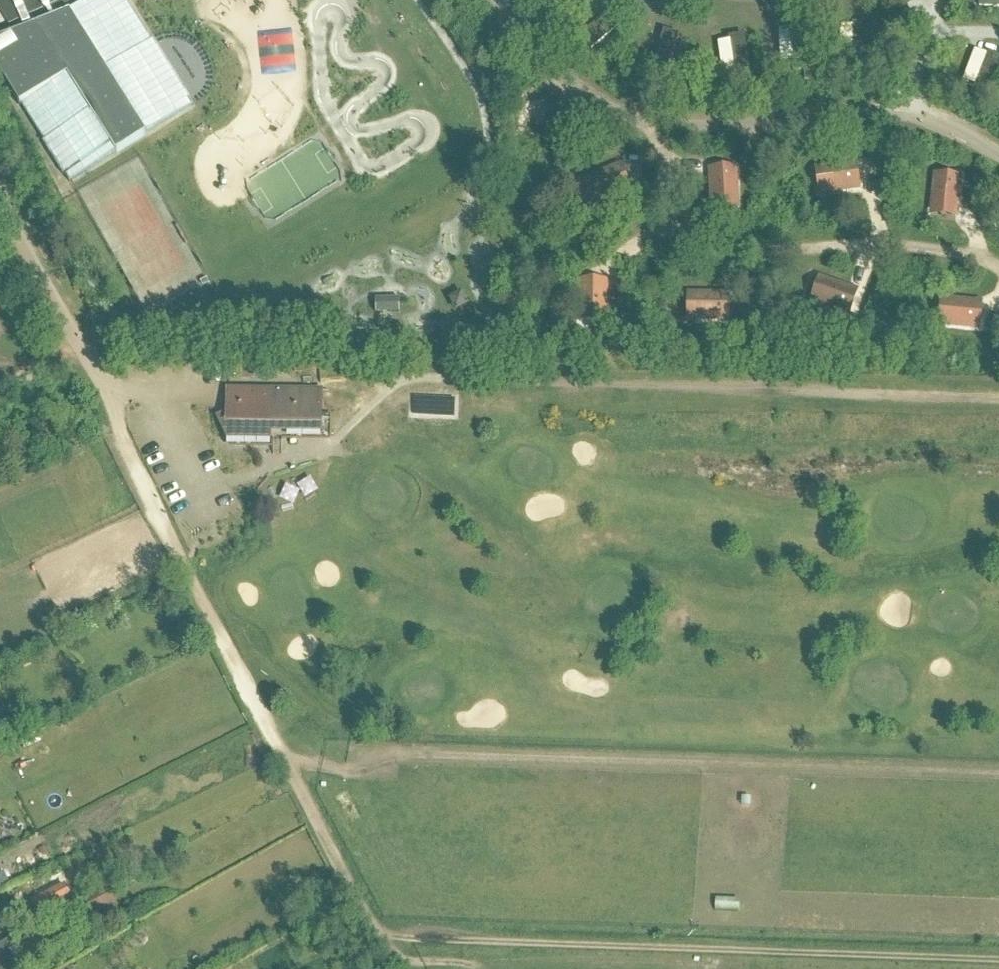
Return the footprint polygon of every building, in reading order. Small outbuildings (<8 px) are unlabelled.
[(20,108),(21,107),(45,145),(44,146),(65,179),(66,178),(70,185),(116,156),(147,137),(147,136),(193,108),(189,101),(190,100),(154,42),(152,43),(126,0),(2,0),(0,2),(0,9),(7,20),(8,22),(9,21),(19,35),(0,43),(0,77),(20,108)] [(634,0),(614,0),(585,29),(604,43),(642,8),(634,0)] [(979,13),(998,13),(998,0),(979,0),(979,13)] [(869,64),(871,23),(854,22),(854,27),(841,27),(840,61),(853,60),(851,69),(869,64)] [(808,69),(805,23),(790,23),(791,29),(780,28),(781,64),(794,62),(793,69),(808,69)] [(678,32),(663,29),(655,74),(669,76),(678,32)] [(751,78),(748,35),(730,33),(732,41),(716,42),(723,79),(736,78),(751,78)] [(990,61),(973,53),(960,88),(976,95),(990,61)] [(858,189),(855,165),(824,169),(827,193),(858,189)] [(620,168),(591,180),(600,202),(629,191),(620,168)] [(710,172),(713,203),(737,201),(735,170),(710,172)] [(933,208),(957,211),(961,180),(936,177),(933,208)] [(827,281),(819,304),(848,315),(856,292),(827,281)] [(463,291),(450,298),(457,311),(470,304),(463,291)] [(606,291),(582,291),(582,322),(606,322),(606,291)] [(696,295),(696,320),(727,320),(727,295),(696,295)] [(401,299),(376,299),(377,314),(401,313),(401,299)] [(949,302),(947,328),(978,331),(980,304),(949,302)] [(227,415),(227,426),(232,426),(232,434),(257,434),(258,426),(279,427),(321,427),(321,416),(322,393),(228,391),(227,415)] [(71,840),(74,851),(92,846),(89,835),(71,840)] [(0,875),(0,888),(38,869),(31,855),(2,869),(4,873),(0,875)] [(65,886),(31,903),(39,920),(73,903),(65,886)] [(109,887),(86,900),(94,915),(117,903),(109,887)] [(10,953),(17,949),(12,940),(0,947),(0,968),(20,968),(10,953)]
